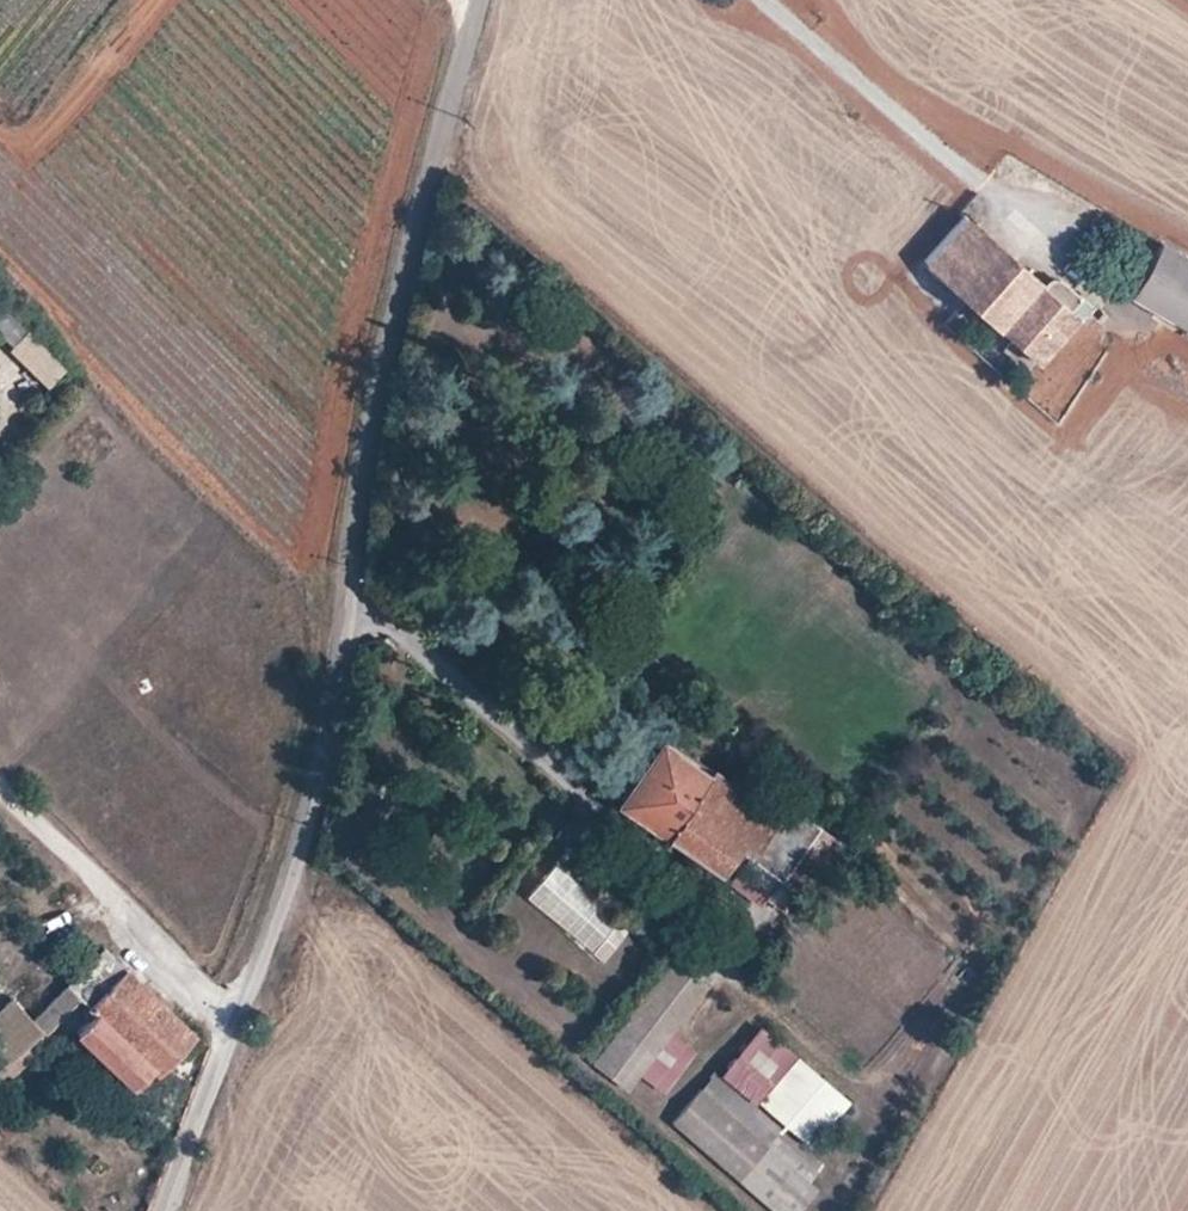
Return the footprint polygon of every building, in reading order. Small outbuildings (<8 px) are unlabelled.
[(923,263),(1036,363),(1072,321),(1089,318),(1095,323),(1102,315),(1079,296),(1075,301),(1059,286),(1050,297),(961,219),(923,263)] [(1187,328),(1187,261),(1160,246),(1131,296),(1187,328)] [(10,350),(26,334),(0,308),(0,340),(10,350)] [(667,836),(720,873),(737,847),(781,878),(816,828),(755,784),(748,794),(711,768),(706,775),(661,744),(617,807),(664,840),(667,836)] [(106,941),(69,979),(101,1007),(83,1026),(134,1077),(140,1071),(148,1078),(196,1030),(106,941)] [(85,993),(69,979),(37,1014),(44,1021),(50,1029),(85,993)] [(44,1021),(37,1014),(16,990),(0,1005),(0,1049),(6,1056),(44,1021)] [(53,1032),(50,1029),(44,1021),(6,1056),(0,1062),(0,1081),(53,1032)] [(850,1100),(797,1055),(758,1102),(811,1146),(850,1100)] [(713,1069),(671,1120),(779,1210),(790,1210),(828,1166),(713,1069)]
